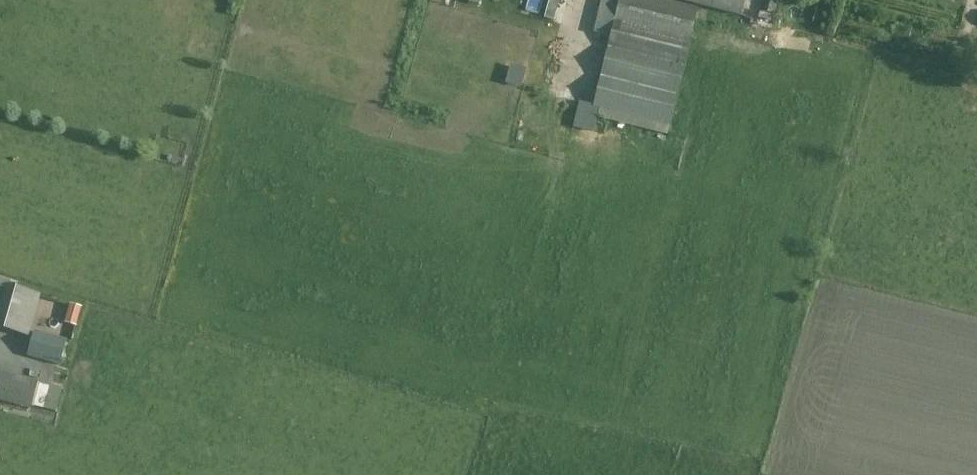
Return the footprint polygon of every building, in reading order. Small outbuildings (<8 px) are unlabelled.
[(696,10),(651,0),(619,0),(618,4),(607,1),(599,37),(610,40),(594,109),(669,127),(696,10)] [(0,302),(0,330),(28,337),(40,296),(4,286),(0,302)] [(71,312),(75,294),(63,292),(58,309),(71,312)] [(26,357),(59,365),(60,361),(65,362),(70,342),(33,332),(26,357)] [(0,373),(0,401),(31,409),(31,406),(55,412),(61,389),(50,386),(50,388),(37,385),(38,382),(0,373)]
